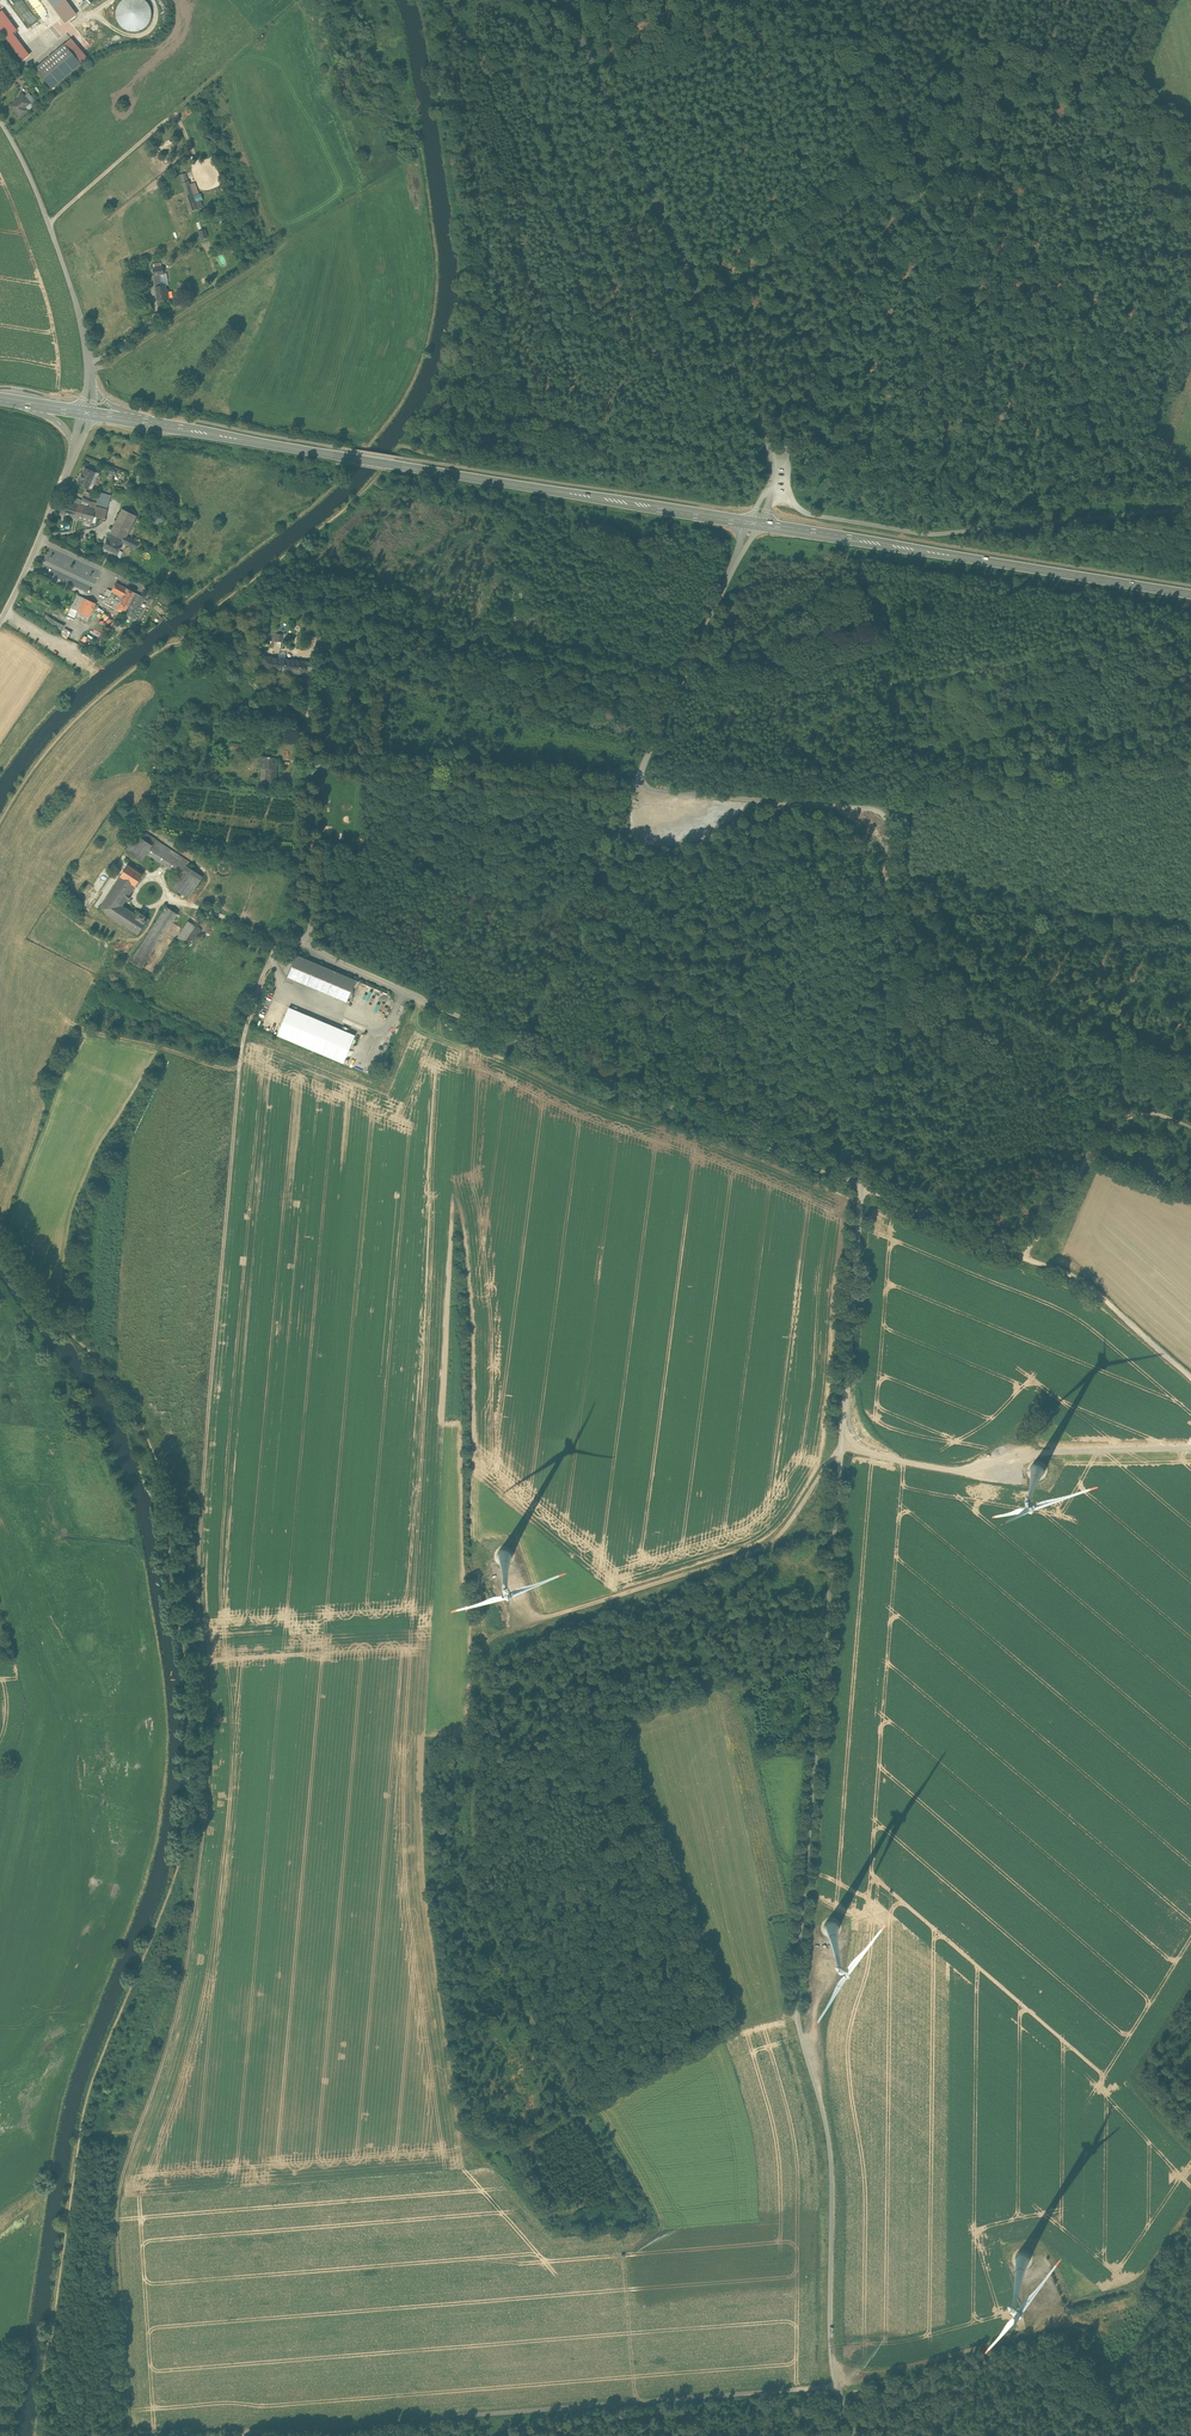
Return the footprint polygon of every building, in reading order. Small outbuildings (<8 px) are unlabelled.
[(70,0),(49,0),(66,21),(79,11),(70,0)] [(153,25),(156,19),(157,12),(155,5),(152,0),(118,0),(115,3),(113,10),(114,17),(116,24),(121,29),(127,33),(134,34),(141,33),(148,30),(153,25)] [(87,57),(72,39),(64,45),(80,63),(87,57)] [(64,45),(37,69),(52,87),(80,63),(64,45)] [(36,102),(28,93),(24,96),(30,103),(32,105),(36,102)] [(23,95),(10,106),(20,117),(28,110),(25,107),(30,103),(24,96),(23,95)] [(186,173),(180,175),(183,183),(188,181),(186,173)] [(190,184),(189,181),(188,181),(183,183),(182,183),(183,186),(184,186),(190,203),(195,201),(193,195),(189,184),(190,184)] [(190,184),(189,184),(193,195),(199,193),(195,182),(190,184)] [(195,201),(190,203),(192,211),(198,209),(195,201)] [(205,229),(199,231),(202,239),(207,237),(205,229)] [(188,256),(192,274),(205,271),(202,258),(207,257),(205,251),(188,256)] [(165,285),(159,286),(159,283),(160,283),(159,274),(164,274),(163,267),(161,268),(154,269),(153,269),(154,275),(156,286),(156,287),(158,300),(169,299),(168,291),(166,291),(165,285)] [(95,473),(95,472),(85,468),(83,474),(82,474),(80,478),(81,479),(79,483),(88,487),(93,478),(92,477),(94,472),(95,473)] [(98,474),(95,472),(95,473),(93,478),(88,487),(91,489),(98,474)] [(100,492),(96,506),(107,509),(112,495),(100,492)] [(64,501),(60,515),(92,523),(94,516),(95,508),(64,501)] [(105,519),(107,509),(96,506),(95,508),(94,516),(105,519)] [(123,542),(126,536),(136,516),(122,509),(108,538),(122,544),(123,542)] [(126,536),(123,542),(136,549),(139,542),(126,536)] [(103,547),(117,554),(122,544),(108,538),(103,547)] [(121,597),(126,587),(116,582),(111,592),(121,597)] [(126,587),(121,597),(115,608),(132,617),(143,597),(126,587)] [(77,594),(70,608),(77,611),(90,617),(96,603),(77,594)] [(87,622),(90,617),(77,611),(75,616),(87,622)] [(83,635),(80,642),(89,647),(93,640),(83,635)] [(311,675),(313,662),(264,656),(262,669),(311,675)] [(273,762),(273,757),(262,756),(261,768),(266,769),(270,769),(272,769),(273,762)] [(272,769),(270,769),(268,785),(275,785),(277,763),(273,762),(272,769)] [(187,866),(189,862),(145,833),(141,838),(152,844),(166,854),(167,852),(180,861),(187,866)] [(136,845),(129,856),(140,863),(147,853),(152,844),(141,838),(136,845)] [(132,843),(125,853),(129,856),(136,845),(132,843)] [(166,854),(152,844),(147,853),(174,871),(180,861),(167,852),(166,854)] [(187,866),(180,861),(174,871),(181,875),(173,888),(175,889),(184,895),(188,898),(202,876),(187,866)] [(144,873),(128,863),(120,877),(127,882),(124,887),(131,892),(144,873)] [(120,877),(111,890),(99,909),(110,916),(138,934),(147,921),(147,922),(149,919),(136,910),(134,912),(123,905),(131,892),(124,887),(127,882),(120,877)] [(168,907),(165,906),(162,910),(163,911),(165,912),(133,962),(136,964),(142,968),(177,914),(168,907)] [(131,961),(133,962),(165,912),(163,911),(131,961)] [(188,921),(178,937),(185,942),(195,925),(188,921)] [(356,980),(296,954),(287,976),(347,1002),(356,980)] [(383,999),(377,996),(379,992),(376,990),(372,999),(382,1003),(383,999)] [(355,1035),(289,1007),(277,1035),(343,1063),(355,1035)]
